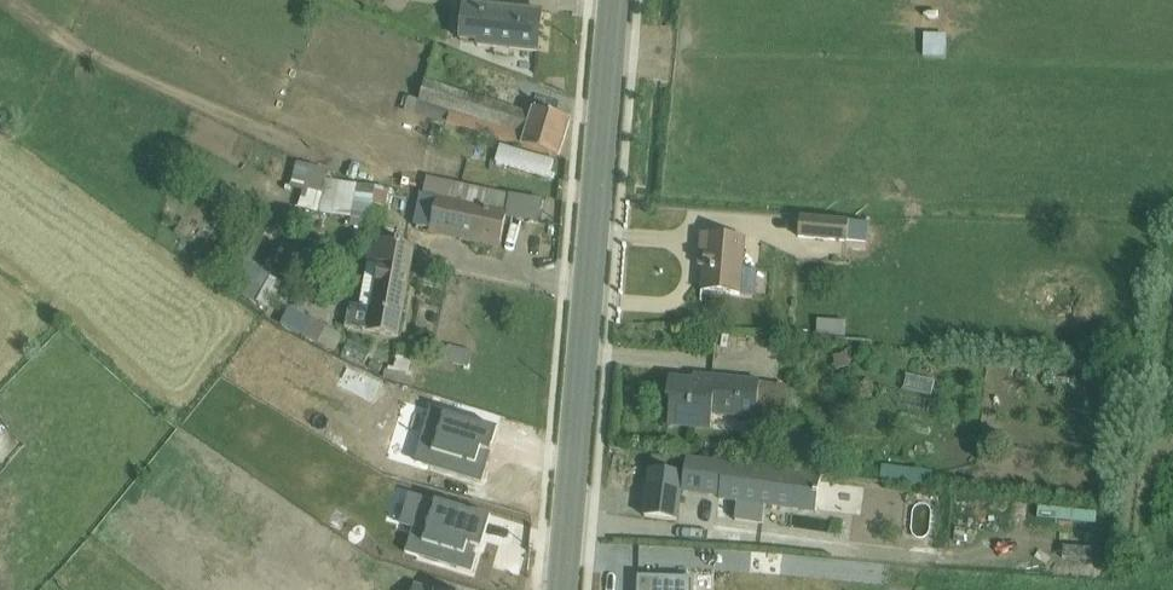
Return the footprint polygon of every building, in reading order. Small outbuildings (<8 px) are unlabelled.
[(463,5),(459,42),(477,44),(476,47),(538,54),(542,13),(463,5)] [(924,35),(923,58),(947,58),(948,36),(924,35)] [(415,116),(448,126),(448,124),(560,159),(571,122),(526,107),(525,111),(436,83),(439,73),(430,70),(420,102),(415,116)] [(408,98),(404,113),(415,116),(420,102),(408,98)] [(311,166),(299,208),(350,218),(348,224),(382,230),(386,211),(391,212),(395,190),(326,177),(327,169),(311,166)] [(427,180),(423,198),(508,214),(507,219),(539,224),(543,201),(427,180)] [(420,197),(414,227),(501,245),(507,219),(508,214),(423,198),(420,197)] [(801,219),(798,240),(868,245),(870,224),(801,219)] [(703,236),(701,254),(706,255),(702,294),(756,298),(758,271),(745,270),(747,239),(703,236)] [(350,306),(346,329),(400,338),(416,248),(371,240),(360,308),(350,306)] [(244,261),(236,275),(263,289),(271,275),(244,261)] [(297,311),(286,331),(303,340),(304,337),(336,354),(345,336),(297,311)] [(817,320),(817,335),(845,337),(846,322),(817,320)] [(349,343),(343,355),(365,367),(371,353),(349,343)] [(452,346),(449,362),(467,366),(471,350),(452,346)] [(386,371),(384,380),(413,386),(415,374),(410,373),(414,350),(399,347),(395,368),(389,367),(389,372),(386,371)] [(670,381),(668,402),(671,402),(669,427),(712,431),(713,418),(757,421),(757,417),(786,420),(788,389),(760,387),(760,382),(694,376),(694,383),(670,381)] [(650,455),(643,517),(678,521),(684,474),(686,459),(650,455)] [(687,462),(683,493),(720,498),(719,503),(737,506),(735,522),(763,526),(765,510),(816,516),(822,480),(687,462)] [(883,467),(881,480),(932,487),(933,474),(883,467)] [(206,584),(219,589),(281,589),(278,588),(306,529),(264,509),(245,547),(228,538),(206,584)] [(638,589),(694,589),(694,579),(639,578),(638,589)]
